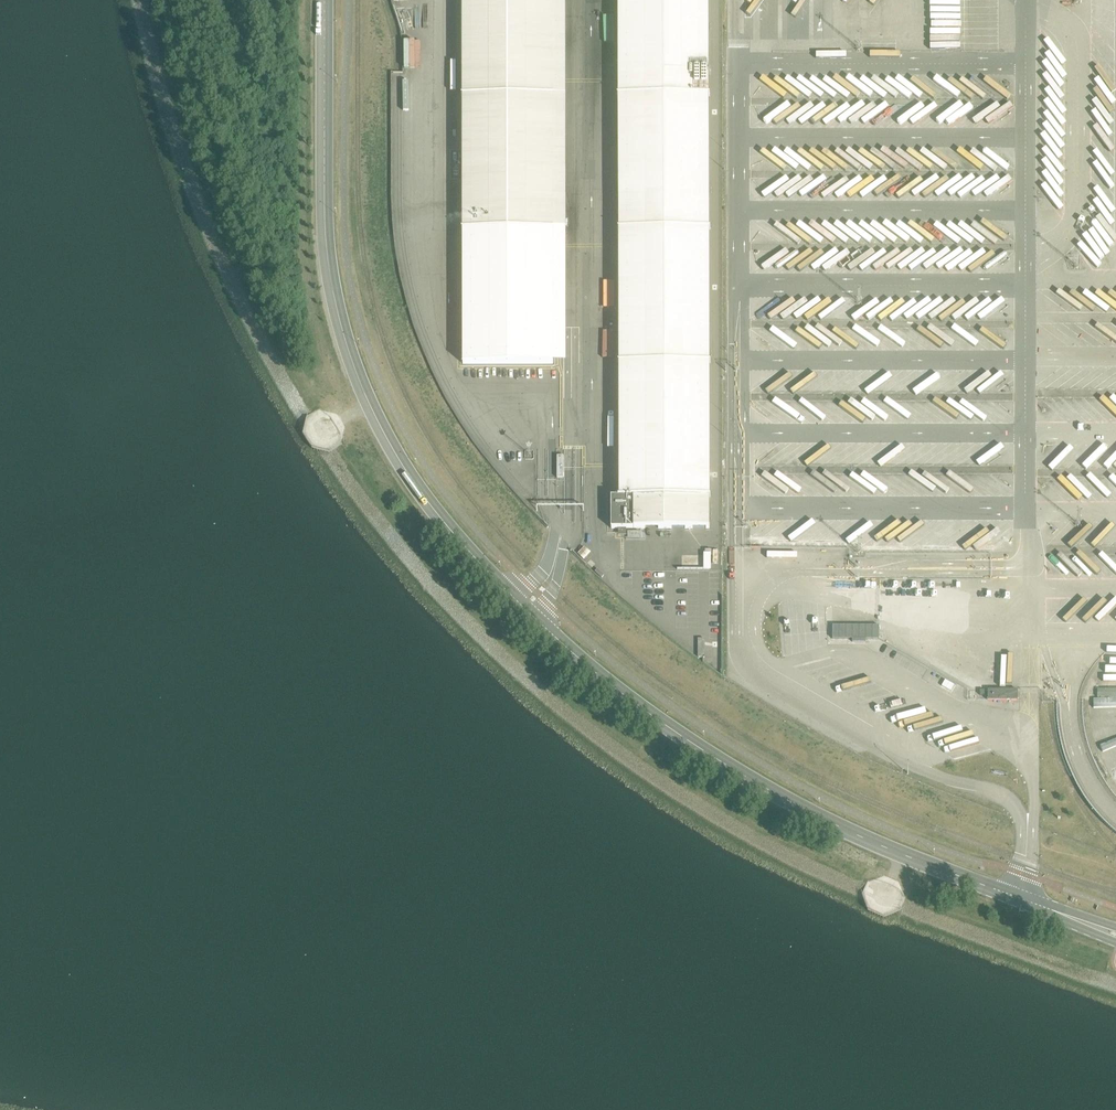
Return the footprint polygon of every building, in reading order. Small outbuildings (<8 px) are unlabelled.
[(463,366),(552,366),(552,0),(462,0),(463,366)] [(708,0),(618,0),(619,497),(709,497),(708,0)] [(710,528),(709,497),(619,497),(611,497),(612,528),(710,528)] [(833,626),(833,640),(853,640),(853,643),(866,643),(866,640),(879,640),(879,626),(833,626)] [(987,701),(1017,701),(1017,690),(987,690),(987,701)]
